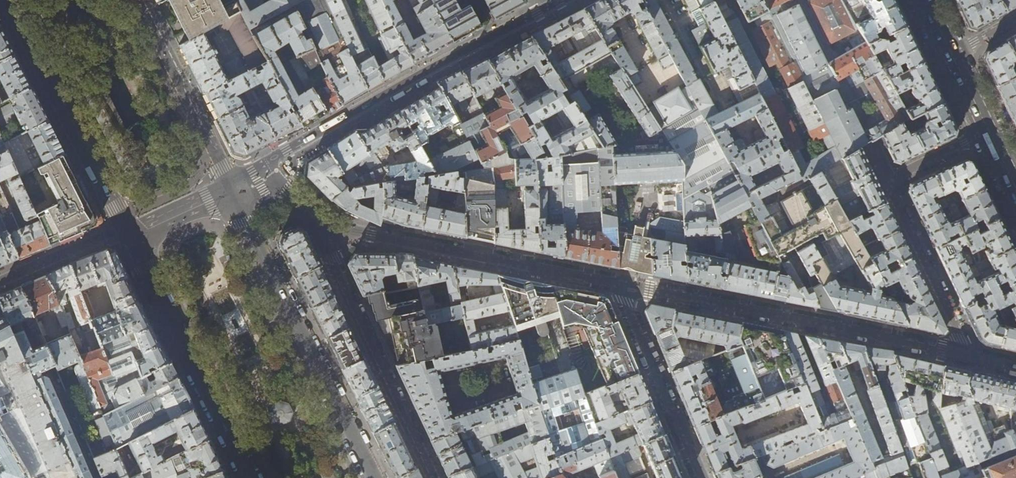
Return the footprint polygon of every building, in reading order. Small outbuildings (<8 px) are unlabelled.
[(170,2),(190,40),(240,12),(250,30),(294,5),(304,0),(241,0),(235,3),(233,0),(169,0),(170,2)] [(294,5),(314,49),(321,64),(323,68),(333,90),(342,105),(345,103),(357,96),(367,90),(325,0),(304,0),(294,5)] [(367,90),(383,79),(385,78),(412,64),(382,0),(365,0),(382,37),(379,39),(389,61),(377,68),(345,0),(325,0),(367,90)] [(451,43),(432,4),(431,0),(409,0),(418,18),(417,19),(419,25),(421,24),(426,33),(412,40),(391,0),(392,0),(382,0),(412,64),(426,57),(451,43)] [(451,43),(476,29),(481,27),(466,0),(464,0),(456,4),(454,0),(431,0),(432,4),(451,43)] [(485,2),(494,20),(508,13),(526,3),(525,0),(484,0),(485,2)] [(583,9),(611,52),(613,56),(619,65),(620,67),(632,87),(637,84),(638,86),(642,84),(641,82),(643,81),(610,26),(611,21),(628,12),(633,14),(663,69),(674,62),(640,0),(601,0),(583,9)] [(712,0),(685,0),(698,26),(691,30),(712,72),(720,68),(738,102),(717,112),(699,79),(697,79),(654,0),(640,0),(674,62),(684,82),(732,173),(744,193),(797,169),(734,45),(726,49),(724,43),(732,40),(712,0)] [(732,40),(734,45),(797,169),(803,182),(809,179),(820,172),(842,158),(801,78),(762,0),(736,0),(747,21),(753,18),(757,26),(751,29),(769,66),(776,63),(789,87),(787,88),(789,93),(785,95),(801,126),(806,124),(814,141),(822,137),(830,152),(804,165),(797,150),(803,147),(775,93),(775,94),(733,12),(727,7),(724,0),(712,0),(732,40)] [(801,78),(828,65),(837,82),(857,70),(855,66),(873,55),(867,44),(847,9),(842,0),(807,0),(834,55),(838,53),(840,56),(827,64),(797,4),(796,4),(794,0),(762,0),(801,78)] [(847,9),(866,0),(842,0),(847,9)] [(867,44),(906,25),(896,4),(894,0),(866,0),(847,9),(867,44)] [(961,14),(968,27),(975,29),(1005,12),(999,0),(955,0),(961,14)] [(1005,12),(1013,8),(1015,6),(1015,0),(999,0),(1005,12)] [(304,72),(297,57),(314,49),(294,5),(250,30),(267,61),(303,127),(316,119),(327,113),(313,90),(312,88),(304,72)] [(606,66),(602,57),(611,52),(583,9),(565,18),(530,36),(602,147),(611,145),(617,144),(598,113),(592,117),(576,92),(574,93),(570,86),(568,85),(565,85),(562,79),(586,66),(590,74),(606,66)] [(45,15),(48,21),(55,18),(52,12),(45,15)] [(260,65),(267,61),(250,30),(240,12),(190,40),(179,46),(190,69),(203,94),(224,83),(227,81),(241,74),(255,67),(260,65)] [(906,25),(867,44),(873,55),(882,50),(883,52),(886,51),(887,53),(884,54),(886,57),(889,56),(891,60),(879,66),(887,79),(923,62),(915,43),(906,25)] [(15,54),(13,49),(2,29),(0,30),(0,62),(15,54)] [(1005,41),(1015,60),(1015,34),(1005,41)] [(488,59),(501,83),(505,91),(515,108),(516,107),(533,137),(543,153),(544,155),(546,159),(560,156),(602,147),(530,36),(513,44),(509,47),(488,59)] [(1005,41),(985,52),(983,59),(990,74),(996,86),(1015,77),(1011,66),(1011,63),(1013,63),(1015,68),(1015,60),(1005,41)] [(304,72),(321,64),(314,49),(297,57),(304,72)] [(15,54),(0,62),(0,104),(8,99),(32,87),(23,70),(15,54)] [(873,55),(855,66),(857,70),(837,82),(828,65),(801,78),(842,158),(858,148),(859,149),(872,141),(881,136),(881,135),(902,122),(903,121),(907,119),(909,118),(904,110),(895,95),(887,79),(879,66),(878,63),(874,57),(873,55)] [(612,69),(619,65),(613,56),(607,60),(612,69)] [(466,69),(462,71),(474,96),(483,92),(487,99),(495,94),(491,88),(501,83),(488,59),(487,58),(466,69)] [(303,127),(267,61),(260,65),(262,69),(261,69),(259,69),(259,70),(258,71),(256,70),(255,67),(241,74),(250,91),(258,86),(257,84),(261,82),(272,102),(278,104),(279,106),(272,111),(270,108),(266,107),(263,109),(258,99),(255,101),(276,140),(290,133),(303,127)] [(923,62),(887,79),(895,95),(910,87),(912,90),(911,93),(912,95),(910,96),(912,100),(916,99),(918,103),(904,110),(909,118),(909,119),(910,119),(922,113),(943,103),(930,76),(923,62)] [(644,106),(632,87),(620,67),(608,75),(648,137),(660,130),(644,106)] [(315,89),(313,90),(327,113),(328,114),(335,109),(342,105),(333,90),(323,68),(316,72),(321,81),(320,81),(323,88),(317,92),(315,89)] [(462,71),(461,70),(449,76),(437,82),(440,88),(459,122),(466,136),(488,125),(483,114),(474,96),(462,71)] [(250,91),(241,74),(227,81),(229,86),(226,88),(224,83),(203,94),(209,106),(216,120),(255,100),(250,91)] [(1015,77),(996,86),(1005,104),(1015,128),(1015,76),(1015,77)] [(684,82),(644,106),(660,130),(663,135),(682,164),(682,180),(683,200),(708,185),(732,173),(684,82)] [(0,108),(0,128),(18,119),(21,125),(23,123),(27,132),(48,120),(37,97),(34,92),(32,87),(8,99),(10,103),(0,108)] [(422,98),(400,111),(407,124),(411,131),(419,145),(427,141),(427,135),(448,124),(452,126),(459,122),(440,88),(422,98)] [(498,105),(483,114),(488,125),(466,136),(477,155),(481,163),(533,137),(516,107),(515,108),(505,91),(494,97),(498,105)] [(265,146),(276,140),(255,101),(255,100),(216,120),(232,153),(238,155),(244,157),(265,146)] [(943,103),(922,113),(926,120),(924,123),(923,123),(923,124),(922,125),(922,126),(922,127),(913,132),(922,152),(936,145),(953,137),(955,133),(956,130),(948,113),(943,103)] [(402,128),(407,124),(400,111),(383,121),(367,130),(359,134),(373,152),(378,149),(390,141),(395,150),(407,143),(411,150),(419,145),(411,131),(406,135),(402,128)] [(61,146),(48,120),(27,132),(5,143),(20,176),(65,154),(61,146)] [(466,136),(459,122),(452,126),(453,134),(433,146),(427,141),(419,145),(436,175),(441,174),(477,155),(466,136)] [(907,134),(902,122),(881,135),(881,136),(893,160),(900,162),(911,157),(922,152),(913,132),(907,134)] [(327,148),(328,150),(329,152),(342,172),(347,179),(350,184),(352,187),(383,183),(398,181),(373,152),(359,134),(355,130),(330,147),(327,148)] [(18,259),(36,252),(50,246),(20,176),(5,143),(0,131),(0,182),(7,179),(28,226),(19,230),(0,188),(0,218),(18,259)] [(625,143),(645,139),(641,132),(621,136),(625,143)] [(663,135),(645,139),(625,143),(617,144),(611,145),(613,184),(682,180),(682,164),(663,135)] [(481,163),(483,168),(493,167),(495,182),(494,235),(494,243),(517,248),(540,252),(537,190),(536,185),(536,177),(535,161),(538,160),(537,157),(543,153),(533,137),(481,163)] [(419,145),(411,150),(410,150),(416,160),(411,162),(397,164),(393,156),(389,154),(383,154),(381,156),(379,152),(378,149),(373,152),(398,181),(428,176),(436,175),(419,145)] [(602,147),(560,156),(563,227),(564,228),(563,257),(590,262),(618,268),(616,227),(614,187),(613,184),(611,145),(602,147)] [(872,175),(859,149),(858,148),(842,158),(820,172),(847,220),(859,215),(870,210),(886,203),(872,175)] [(308,176),(309,163),(329,152),(328,150),(306,162),(305,170),(304,177),(320,192),(322,190),(308,176)] [(337,176),(342,172),(329,152),(309,163),(308,176),(322,190),(326,194),(331,199),(350,184),(347,179),(343,182),(337,176)] [(65,154),(20,176),(50,246),(58,242),(86,230),(84,227),(99,221),(94,212),(88,199),(81,186),(65,154)] [(563,227),(560,156),(546,159),(543,159),(538,160),(535,161),(536,177),(536,185),(550,184),(550,224),(546,223),(546,190),(537,190),(540,252),(550,254),(553,255),(563,257),(564,228),(563,227)] [(954,164),(933,174),(942,194),(943,195),(953,190),(954,191),(955,192),(956,192),(958,192),(957,193),(958,194),(959,194),(961,199),(984,188),(979,177),(971,161),(968,160),(964,159),(954,164)] [(462,171),(463,179),(465,229),(480,232),(494,235),(495,182),(493,167),(483,168),(462,171)] [(788,275),(790,279),(785,301),(789,302),(836,311),(810,264),(828,255),(821,242),(850,227),(847,220),(820,172),(809,179),(813,185),(780,202),(794,229),(791,231),(780,212),(776,203),(764,208),(763,206),(774,199),(773,191),(778,189),(782,195),(803,184),(803,182),(797,169),(744,193),(780,259),(788,275)] [(458,178),(457,172),(441,174),(436,175),(428,176),(421,229),(441,233),(465,238),(465,229),(463,179),(458,178)] [(780,259),(744,193),(732,173),(708,185),(717,222),(742,209),(749,222),(742,225),(756,258),(772,261),(770,271),(735,264),(726,262),(721,288),(746,293),(771,298),(777,273),(780,259)] [(939,196),(942,194),(933,174),(911,185),(908,192),(911,199),(921,219),(940,209),(948,206),(946,201),(944,198),(937,202),(936,201),(934,203),(931,198),(934,197),(935,197),(936,197),(937,198),(939,197),(939,196)] [(428,176),(398,181),(383,183),(383,214),(382,218),(399,224),(402,225),(421,229),(428,176)] [(383,214),(383,183),(352,187),(350,184),(331,199),(345,210),(362,217),(379,225),(382,218),(383,214)] [(717,222),(708,185),(683,200),(683,221),(685,245),(686,281),(706,285),(721,288),(726,262),(724,252),(718,225),(717,222)] [(984,188),(961,199),(965,207),(961,209),(963,213),(967,212),(968,215),(962,218),(955,202),(951,204),(948,206),(955,221),(962,235),(998,218),(991,202),(984,188)] [(90,198),(88,199),(94,212),(96,211),(90,198)] [(886,203),(870,210),(872,214),(861,220),(859,215),(847,220),(850,227),(855,235),(869,228),(872,229),(877,240),(879,239),(898,230),(891,214),(886,203)] [(948,224),(940,209),(921,219),(923,223),(935,248),(962,235),(955,221),(948,224)] [(618,268),(636,271),(652,275),(650,235),(649,226),(649,225),(654,221),(652,218),(653,216),(653,215),(652,214),(651,213),(650,213),(649,213),(648,214),(647,215),(643,236),(633,235),(633,234),(630,233),(628,230),(627,229),(624,227),(619,226),(616,227),(618,268)] [(685,245),(683,221),(660,217),(654,221),(649,225),(649,226),(667,229),(665,241),(653,239),(653,235),(650,235),(652,275),(665,277),(667,277),(686,281),(685,245)] [(7,264),(18,259),(0,218),(0,267),(7,264)] [(998,218),(962,235),(966,243),(968,248),(970,253),(982,247),(982,242),(984,241),(988,249),(984,251),(986,256),(983,257),(985,260),(1012,247),(1004,230),(998,218)] [(738,253),(729,231),(725,232),(724,226),(722,224),(718,225),(724,252),(736,254),(738,253)] [(295,278),(321,265),(319,261),(304,229),(297,226),(288,231),(280,235),(277,242),(285,258),(295,278)] [(855,235),(850,227),(821,242),(828,255),(810,264),(836,311),(849,314),(907,326),(892,300),(892,299),(891,297),(880,295),(880,292),(878,291),(879,287),(883,285),(877,273),(868,258),(855,235)] [(898,230),(879,239),(885,250),(868,258),(877,273),(886,269),(898,263),(911,257),(906,246),(898,230)] [(961,246),(966,243),(962,235),(935,248),(940,259),(949,277),(976,264),(970,253),(968,248),(964,249),(962,254),(960,251),(959,251),(961,246)] [(985,260),(976,264),(979,271),(991,265),(993,269),(994,271),(997,270),(998,272),(983,279),(990,294),(1015,281),(1015,255),(1012,247),(985,260)] [(137,379),(170,362),(167,355),(138,297),(115,251),(111,250),(107,249),(70,264),(59,269),(45,276),(60,303),(68,324),(71,332),(77,347),(83,345),(83,342),(79,333),(78,333),(76,328),(75,327),(69,311),(66,312),(63,304),(66,303),(65,301),(67,300),(66,293),(69,291),(82,324),(83,324),(84,328),(87,327),(89,329),(85,331),(90,346),(87,347),(89,352),(80,355),(104,414),(145,394),(137,379)] [(735,264),(736,254),(724,252),(726,262),(735,264)] [(403,271),(397,272),(393,254),(388,254),(354,254),(348,264),(347,264),(362,295),(367,294),(382,290),(384,291),(387,293),(419,289),(417,280),(406,281),(403,271)] [(393,254),(397,272),(403,271),(406,281),(417,280),(413,258),(413,255),(405,254),(396,254),(393,254)] [(911,257),(898,263),(900,268),(888,273),(886,269),(877,273),(883,285),(884,286),(897,279),(899,284),(897,285),(898,288),(901,286),(904,294),(906,293),(924,284),(918,271),(911,257)] [(453,265),(434,262),(413,258),(417,280),(419,289),(421,300),(427,325),(463,317),(460,303),(457,286),(453,265)] [(981,274),(979,271),(976,264),(949,277),(958,296),(963,307),(990,294),(983,279),(975,283),(973,278),(981,274)] [(335,296),(321,265),(295,278),(302,291),(311,308),(335,296)] [(459,267),(453,265),(457,286),(466,285),(469,301),(460,303),(463,317),(471,350),(486,347),(492,345),(518,340),(515,332),(514,329),(508,311),(497,274),(459,267)] [(785,301),(790,279),(788,275),(777,273),(771,298),(773,298),(785,301)] [(559,315),(550,284),(542,283),(514,277),(497,274),(508,311),(514,329),(534,323),(543,320),(550,318),(559,315)] [(34,281),(21,287),(35,315),(36,317),(46,313),(45,310),(54,306),(63,327),(68,324),(60,303),(45,276),(34,281)] [(990,294),(997,309),(1012,302),(1013,305),(1010,306),(1011,308),(1010,309),(1014,319),(1015,318),(1015,281),(990,294)] [(639,372),(610,303),(605,297),(600,294),(597,294),(556,286),(550,284),(559,315),(560,319),(563,328),(574,325),(583,327),(607,385),(639,372)] [(924,284),(906,293),(909,299),(912,300),(913,301),(912,302),(911,303),(910,304),(892,300),(907,326),(910,327),(932,332),(941,334),(943,331),(945,329),(931,300),(924,284)] [(0,296),(0,305),(76,477),(92,477),(88,471),(89,470),(86,463),(85,463),(73,432),(70,425),(70,426),(57,395),(55,388),(54,389),(47,373),(46,373),(44,369),(56,364),(47,343),(33,349),(20,321),(26,318),(30,326),(35,331),(41,329),(39,324),(36,317),(35,315),(21,287),(8,293),(0,296)] [(386,303),(384,291),(382,290),(367,294),(369,303),(372,303),(373,312),(375,312),(376,315),(377,321),(388,318),(392,335),(396,356),(397,361),(398,365),(471,350),(463,317),(427,325),(421,300),(389,306),(388,302),(386,303)] [(997,309),(990,294),(963,307),(971,324),(978,339),(984,344),(999,347),(1004,324),(1002,320),(998,322),(992,311),(997,309)] [(343,312),(335,296),(311,308),(316,320),(326,338),(350,326),(343,312)] [(1,475),(3,477),(76,477),(0,305),(0,472),(1,475)] [(671,371),(686,365),(670,327),(674,309),(671,309),(650,305),(648,308),(645,311),(655,333),(664,354),(671,371)] [(709,316),(674,309),(670,327),(686,365),(712,356),(714,344),(723,345),(725,351),(740,345),(737,337),(741,323),(709,316)] [(1015,328),(1009,327),(1008,322),(1004,324),(999,347),(1015,351),(1015,328)] [(515,332),(534,326),(534,323),(514,329),(515,332)] [(760,326),(741,323),(737,337),(740,345),(763,400),(803,383),(781,330),(760,326)] [(363,353),(350,326),(326,338),(332,350),(341,369),(365,357),(363,353)] [(781,330),(803,383),(823,431),(852,419),(818,338),(804,335),(825,386),(824,386),(830,404),(832,403),(837,413),(828,416),(817,389),(818,389),(795,333),(781,330)] [(71,332),(47,343),(56,364),(57,369),(78,360),(79,363),(78,365),(76,367),(76,369),(76,371),(92,412),(88,413),(104,453),(117,447),(104,414),(80,355),(71,332)] [(818,338),(852,419),(870,461),(881,458),(843,365),(855,360),(853,364),(854,367),(859,365),(867,388),(867,392),(890,454),(901,450),(870,364),(864,347),(863,346),(834,341),(818,338)] [(493,351),(487,352),(486,347),(471,350),(398,365),(396,366),(413,403),(431,440),(453,432),(451,424),(456,423),(459,430),(537,403),(531,383),(527,369),(526,368),(524,361),(518,340),(492,345),(493,351)] [(763,400),(740,345),(725,351),(712,356),(686,365),(671,371),(685,405),(694,426),(710,419),(713,418),(733,411),(732,408),(727,407),(726,406),(725,403),(720,410),(706,377),(713,374),(712,373),(731,366),(745,399),(742,400),(745,406),(763,400)] [(904,389),(901,380),(892,353),(891,351),(871,348),(866,348),(864,347),(870,364),(872,364),(874,364),(877,373),(879,379),(887,377),(896,401),(888,404),(890,411),(894,421),(901,418),(913,414),(904,389)] [(526,368),(555,359),(553,352),(524,361),(526,368)] [(892,353),(901,380),(915,383),(913,391),(904,389),(913,414),(916,423),(917,423),(920,430),(921,433),(931,457),(937,470),(948,466),(928,415),(927,416),(926,414),(922,394),(923,387),(930,388),(932,401),(939,410),(963,467),(939,476),(940,477),(978,477),(983,476),(977,461),(954,404),(939,408),(940,393),(941,379),(943,365),(931,362),(892,353)] [(371,371),(365,357),(341,369),(355,397),(378,385),(371,371)] [(174,370),(170,362),(137,379),(145,394),(178,378),(174,370)] [(946,365),(943,365),(941,379),(940,393),(947,394),(948,394),(952,395),(953,395),(954,394),(962,395),(972,398),(965,383),(967,370),(964,370),(946,365)] [(542,379),(537,366),(527,369),(531,383),(542,379)] [(600,440),(594,424),(584,394),(582,387),(575,368),(542,379),(531,383),(537,403),(548,437),(553,453),(555,458),(600,440)] [(967,370),(965,383),(972,398),(973,400),(977,401),(998,406),(998,408),(999,408),(999,410),(1007,412),(1010,411),(1011,429),(1004,432),(1001,426),(994,429),(990,420),(988,420),(985,421),(993,441),(992,441),(993,442),(990,450),(992,455),(1015,445),(1015,382),(995,377),(967,370)] [(644,384),(639,372),(607,385),(591,391),(584,394),(594,424),(651,401),(649,397),(644,384)] [(185,451),(209,439),(205,431),(181,384),(178,378),(145,394),(104,414),(117,447),(104,453),(99,455),(94,457),(102,477),(129,477),(117,446),(127,441),(141,473),(165,461),(161,452),(157,454),(152,443),(176,431),(185,451)] [(713,426),(710,419),(694,426),(704,450),(714,473),(734,465),(740,463),(823,431),(803,383),(763,400),(745,406),(733,411),(713,418),(720,434),(713,436),(712,434),(714,433),(712,426),(713,426)] [(387,404),(378,385),(355,397),(365,416),(373,433),(395,422),(387,404)] [(591,391),(588,385),(582,387),(584,394),(591,391)] [(946,399),(947,394),(940,393),(939,408),(954,404),(960,402),(962,395),(954,394),(953,401),(946,403),(946,399)] [(960,402),(954,404),(977,461),(992,455),(990,450),(993,442),(992,441),(993,441),(985,421),(977,401),(973,400),(972,398),(962,395),(960,402)] [(665,433),(658,418),(651,401),(594,424),(600,440),(602,439),(609,457),(665,433)] [(279,402),(271,407),(268,416),(272,425),(282,428),(291,423),(294,414),(290,405),(279,402)] [(537,403),(459,430),(463,440),(465,439),(472,454),(471,454),(476,465),(548,437),(537,403)] [(920,430),(917,423),(916,423),(913,414),(901,418),(894,421),(905,451),(909,464),(917,462),(931,457),(921,433),(918,434),(916,431),(920,430)] [(823,431),(740,463),(741,467),(740,469),(736,471),(734,465),(714,473),(716,477),(737,477),(736,477),(741,475),(743,477),(752,477),(759,475),(760,475),(756,466),(763,463),(773,468),(843,439),(853,462),(844,466),(841,459),(831,458),(793,474),(794,477),(877,477),(873,468),(904,456),(902,451),(901,451),(901,450),(890,454),(881,458),(870,461),(852,419),(823,431)] [(396,425),(395,422),(373,433),(374,435),(396,477),(416,467),(396,425)] [(94,457),(99,455),(89,431),(84,433),(94,457)] [(453,432),(431,440),(439,458),(448,475),(472,467),(455,432),(453,432)] [(617,477),(629,477),(628,476),(644,469),(638,456),(640,453),(637,447),(643,445),(657,477),(683,477),(675,458),(665,433),(609,457),(614,470),(617,477)] [(472,467),(448,475),(449,477),(478,477),(494,470),(498,477),(546,477),(560,473),(555,458),(547,461),(546,455),(553,453),(548,437),(476,465),(472,467)] [(209,439),(185,451),(165,461),(141,473),(131,477),(202,477),(224,470),(222,465),(209,439)] [(614,470),(609,457),(602,439),(600,440),(555,458),(560,473),(546,477),(565,477),(563,476),(576,470),(593,463),(599,476),(599,477),(617,477),(614,470)] [(992,455),(977,461),(983,476),(978,477),(1015,477),(1015,445),(992,455)] [(904,456),(873,468),(877,477),(908,477),(911,477),(907,464),(904,456)] [(931,457),(917,462),(920,468),(924,477),(940,477),(939,476),(937,470),(931,457)] [(416,467),(396,477),(422,477),(416,467)] [(224,470),(202,477),(229,477),(224,470)]
